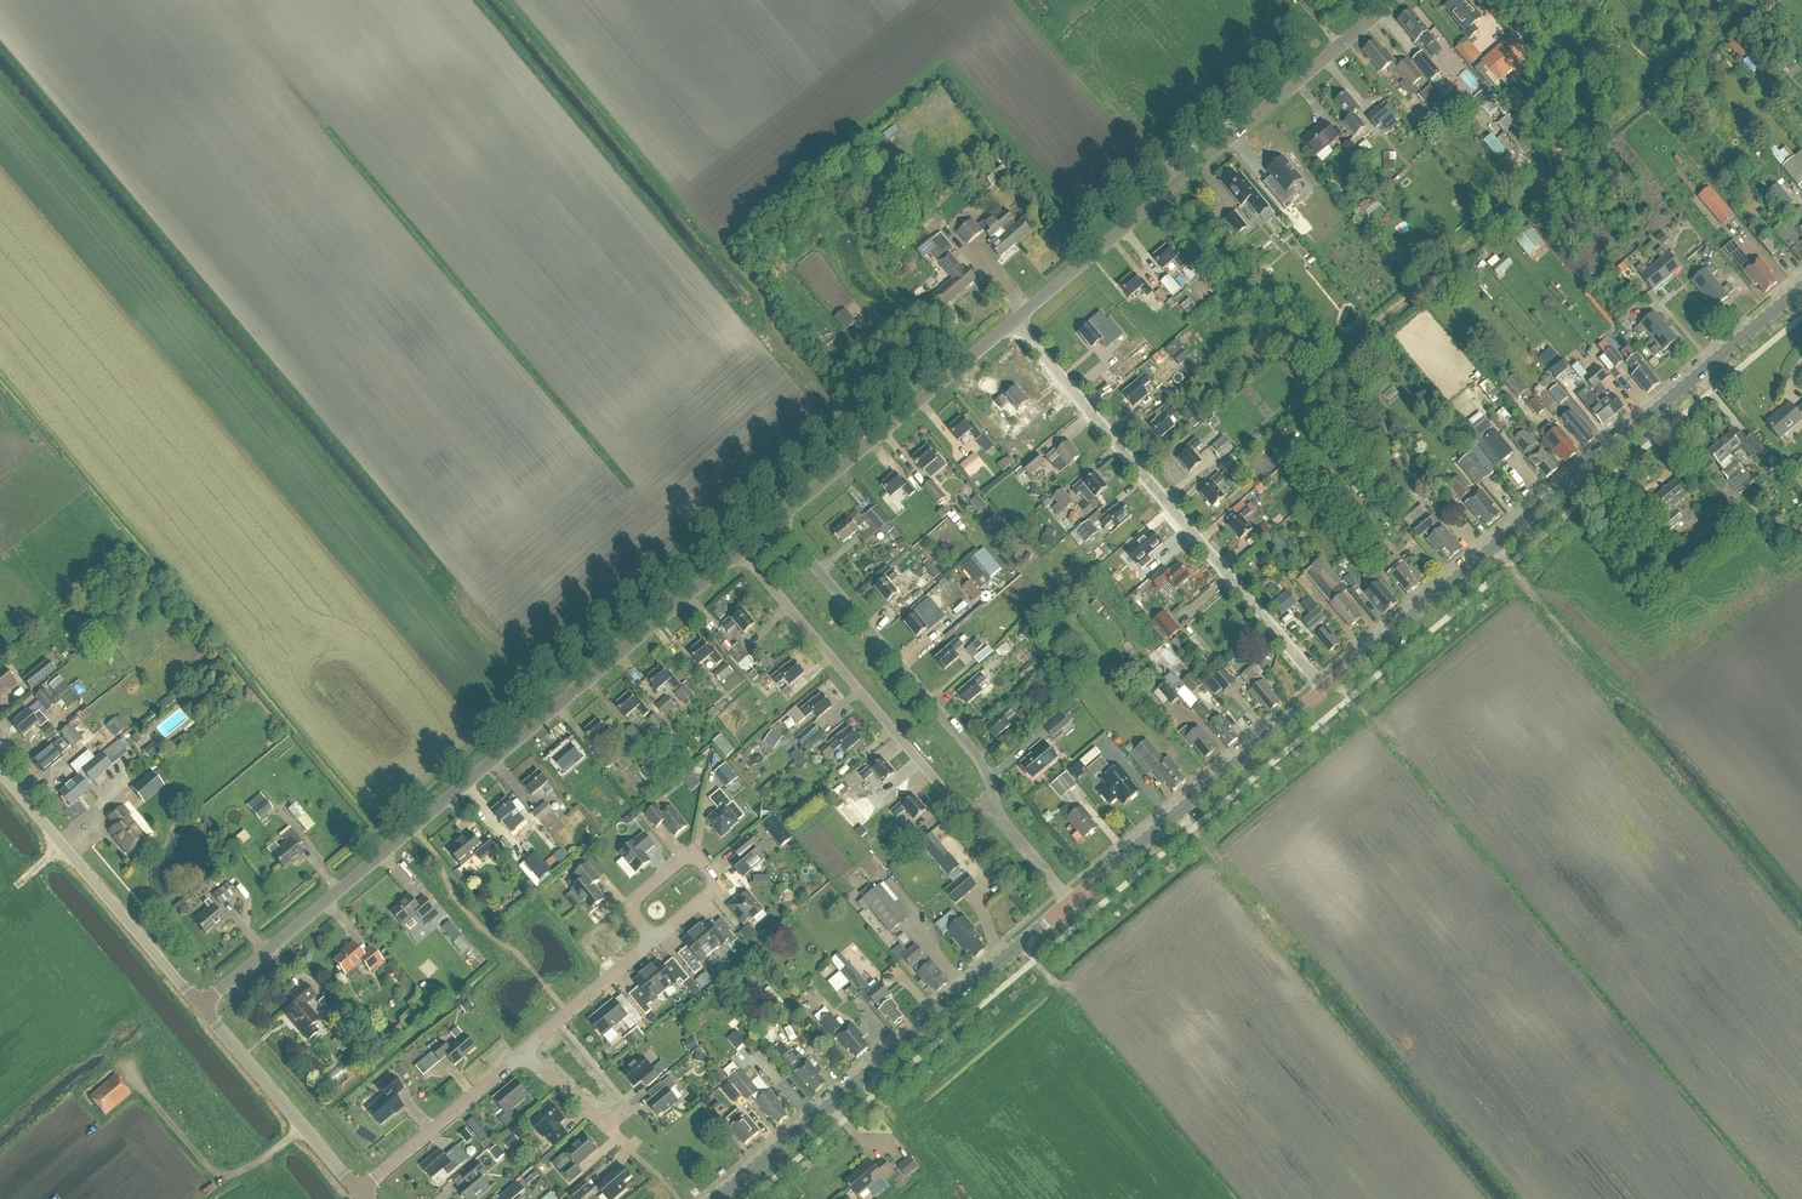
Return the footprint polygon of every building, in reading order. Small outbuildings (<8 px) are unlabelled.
[(1445,9),(1466,32),(1464,34),(1469,40),(1478,32),(1473,27),(1482,19),(1465,0),(1456,0),(1445,9)] [(1411,12),(1400,21),(1417,42),(1420,39),(1428,48),(1435,42),(1427,33),(1428,32),(1411,12)] [(1488,87),(1489,86),(1490,87),(1526,56),(1510,38),(1473,70),(1488,87)] [(1484,56),(1470,40),(1458,49),(1472,66),(1484,56)] [(1376,42),(1364,52),(1382,73),(1395,61),(1388,53),(1386,54),(1376,42)] [(1434,65),(1422,51),(1412,60),(1430,81),(1440,73),(1439,72),(1441,70),(1436,63),(1434,65)] [(1407,59),(1394,70),(1403,80),(1399,84),(1410,98),(1418,91),(1414,86),(1423,78),(1407,59)] [(1751,72),(1758,68),(1754,61),(1747,65),(1751,72)] [(1428,101),(1441,93),(1435,84),(1422,93),(1428,101)] [(1474,99),(1491,118),(1505,106),(1495,95),(1496,94),(1490,87),(1489,86),(1488,87),(1474,99)] [(1344,123),(1355,137),(1366,129),(1355,115),(1361,111),(1347,94),(1337,102),(1350,119),(1344,123)] [(1419,106),(1427,114),(1431,111),(1423,102),(1419,106)] [(1383,124),(1391,133),(1399,126),(1382,105),(1367,118),(1377,129),(1383,124)] [(1325,122),(1303,141),(1316,156),(1338,138),(1325,122)] [(1361,152),(1350,140),(1341,148),(1351,160),(1361,152)] [(1767,141),(1762,146),(1797,188),(1801,183),(1801,153),(1801,152),(1791,160),(1783,150),(1778,154),(1767,141)] [(985,176),(993,187),(1008,175),(1007,173),(1014,168),(1002,152),(993,159),(995,163),(998,161),(1000,164),(985,176)] [(1272,175),(1264,182),(1280,202),(1295,190),(1290,184),(1299,176),(1280,153),(1264,167),(1272,175)] [(1384,161),(1384,171),(1394,171),(1394,161),(1384,161)] [(1241,180),(1234,172),(1222,182),(1242,207),(1247,202),(1260,217),(1270,208),(1243,177),(1241,180)] [(1767,193),(1782,211),(1792,203),(1777,185),(1767,193)] [(1709,188),(1700,196),(1714,213),(1724,205),(1709,188)] [(1801,208),(1794,215),(1801,225),(1801,209),(1801,208)] [(995,222),(1016,245),(1031,232),(1022,221),(1014,227),(1010,222),(1014,219),(1007,212),(995,222)] [(1234,213),(1224,221),(1237,236),(1247,228),(1234,213)] [(983,232),(973,220),(957,234),(967,246),(983,232)] [(991,247),(1001,258),(1016,245),(995,222),(984,231),(995,244),(991,247)] [(1785,223),(1774,232),(1801,264),(1801,263),(1801,243),(1798,238),(1799,237),(1797,234),(1795,235),(1785,223)] [(1529,258),(1544,245),(1529,227),(1514,240),(1529,258)] [(1782,249),(1768,233),(1758,241),(1772,257),(1782,249)] [(923,261),(937,248),(926,236),(912,249),(923,261)] [(1178,255),(1176,257),(1167,247),(1153,258),(1163,270),(1174,262),(1181,270),(1187,266),(1178,255)] [(1655,266),(1667,280),(1680,269),(1669,255),(1668,256),(1662,249),(1657,254),(1662,260),(1655,266)] [(1756,288),(1757,286),(1765,295),(1777,284),(1770,276),(1772,274),(1760,260),(1752,267),(1746,260),(1745,261),(1736,249),(1728,256),(1756,288)] [(939,262),(954,280),(936,296),(945,307),(976,280),(966,269),(964,272),(949,254),(939,262)] [(1506,257),(1491,270),(1498,278),(1513,266),(1506,257)] [(1181,272),(1190,282),(1201,272),(1192,262),(1181,272)] [(1623,263),(1616,269),(1621,276),(1628,270),(1623,263)] [(1642,277),(1654,291),(1667,280),(1655,266),(1648,272),(1643,265),(1637,270),(1643,277),(1642,277)] [(1692,283),(1703,296),(1717,284),(1711,277),(1717,272),(1713,266),(1706,271),(1692,283)] [(1145,283),(1143,285),(1134,274),(1120,286),(1130,298),(1141,289),(1148,298),(1154,293),(1145,283)] [(1159,283),(1171,297),(1173,296),(1174,296),(1181,290),(1168,275),(1159,283)] [(1703,296),(1714,309),(1728,298),(1727,297),(1733,291),(1729,286),(1723,291),(1717,284),(1703,296)] [(1549,290),(1557,299),(1560,296),(1553,287),(1549,290)] [(1167,301),(1159,290),(1154,294),(1162,305),(1167,301)] [(1168,305),(1173,311),(1181,304),(1176,298),(1168,305)] [(846,310),(835,318),(844,330),(855,322),(846,310)] [(1618,319),(1628,331),(1634,326),(1628,320),(1632,316),(1628,311),(1618,319)] [(1089,326),(1079,335),(1092,350),(1102,341),(1108,349),(1123,336),(1110,321),(1108,323),(1101,314),(1088,325),(1089,326)] [(1646,332),(1652,339),(1666,327),(1655,314),(1640,326),(1641,327),(1634,332),(1639,338),(1646,332)] [(1651,352),(1656,357),(1662,352),(1663,353),(1677,341),(1666,327),(1652,339),(1658,346),(1651,352)] [(1177,342),(1166,351),(1172,357),(1182,348),(1177,342)] [(1611,349),(1605,354),(1616,367),(1622,362),(1611,349)] [(1182,350),(1172,358),(1178,365),(1184,360),(1185,362),(1189,359),(1182,350)] [(1149,356),(1156,363),(1161,359),(1155,351),(1149,356)] [(1645,367),(1644,367),(1641,363),(1642,362),(1637,355),(1627,364),(1632,370),(1633,369),(1636,374),(1632,378),(1639,386),(1640,385),(1648,394),(1660,385),(1645,367)] [(1547,368),(1557,379),(1568,369),(1558,358),(1547,368)] [(1595,397),(1613,418),(1623,409),(1611,394),(1609,396),(1600,385),(1607,378),(1598,367),(1584,379),(1598,395),(1595,397)] [(1130,389),(1130,390),(1124,395),(1134,407),(1148,395),(1143,389),(1150,383),(1144,376),(1130,389)] [(1515,376),(1505,384),(1517,398),(1527,390),(1515,376)] [(1477,386),(1492,404),(1501,396),(1487,379),(1477,386)] [(1568,398),(1563,393),(1557,386),(1549,392),(1560,405),(1568,398)] [(1595,397),(1587,387),(1581,392),(1588,400),(1583,404),(1590,411),(1589,412),(1602,427),(1613,418),(1595,397)] [(1002,409),(1010,402),(1018,412),(1029,403),(1016,388),(1006,396),(1005,395),(996,402),(1002,409)] [(1546,396),(1534,399),(1537,411),(1549,408),(1546,396)] [(1766,424),(1780,440),(1801,421),(1801,406),(1795,411),(1789,404),(1766,424)] [(1151,426),(1161,439),(1175,427),(1169,420),(1176,414),(1171,408),(1156,420),(1157,421),(1151,426)] [(1492,417),(1499,426),(1509,418),(1502,409),(1492,417)] [(1572,412),(1562,420),(1569,429),(1568,430),(1573,437),(1575,435),(1585,447),(1594,440),(1590,436),(1592,434),(1581,420),(1579,421),(1572,412)] [(983,436),(975,426),(972,428),(964,418),(950,429),(960,441),(970,433),(978,441),(983,436)] [(1208,423),(1213,428),(1219,424),(1214,418),(1208,423)] [(1435,423),(1430,418),(1426,421),(1430,427),(1435,423)] [(1470,424),(1464,428),(1496,468),(1514,454),(1495,431),(1495,432),(1483,418),(1472,426),(1470,424)] [(1194,419),(1188,423),(1193,429),(1198,425),(1194,419)] [(1550,424),(1539,434),(1544,440),(1559,459),(1561,458),(1566,464),(1577,455),(1572,448),(1574,447),(1558,429),(1556,431),(1550,424)] [(1540,471),(1547,480),(1558,470),(1526,431),(1513,442),(1525,456),(1528,453),(1531,458),(1528,460),(1538,472),(1540,471)] [(1720,443),(1752,481),(1753,481),(1732,457),(1742,449),(1751,458),(1757,453),(1761,458),(1768,453),(1753,435),(1747,440),(1740,432),(1734,437),(1731,434),(1720,443)] [(1210,449),(1221,462),(1234,450),(1223,437),(1210,449)] [(986,438),(978,444),(986,453),(994,447),(986,438)] [(1202,445),(1197,439),(1187,448),(1189,450),(1178,459),(1190,473),(1202,463),(1193,453),(1202,445)] [(1046,458),(1051,464),(1060,456),(1069,467),(1081,456),(1069,443),(1059,452),(1056,449),(1046,458)] [(1728,481),(1739,493),(1752,481),(1720,443),(1709,453),(1725,472),(1722,474),(1728,481)] [(928,447),(914,459),(925,471),(932,479),(942,471),(948,466),(939,456),(937,458),(928,447)] [(1037,453),(1022,466),(1023,468),(1023,467),(1028,473),(1030,476),(1045,463),(1037,453)] [(1458,465),(1477,487),(1490,476),(1471,453),(1458,465)] [(975,454),(960,466),(970,478),(985,466),(975,454)] [(1007,469),(1015,463),(1009,456),(1001,463),(1007,469)] [(1240,467),(1231,456),(1219,466),(1229,477),(1240,467)] [(911,497),(917,492),(908,481),(905,484),(896,474),(882,485),(892,497),(903,488),(911,497)] [(1080,493),(1089,503),(1095,498),(1096,499),(1108,488),(1096,474),(1086,483),(1084,481),(1073,490),(1078,495),(1080,493)] [(1212,485),(1201,494),(1213,508),(1226,497),(1217,487),(1225,480),(1220,474),(1210,483),(1212,485)] [(1458,478),(1453,482),(1450,480),(1442,486),(1454,500),(1457,498),(1460,501),(1470,493),(1458,478)] [(933,480),(924,488),(938,505),(948,497),(933,480)] [(1654,499),(1666,514),(1669,517),(1662,522),(1670,531),(1684,519),(1677,510),(1675,512),(1672,509),(1689,494),(1677,480),(1654,499)] [(1257,482),(1251,486),(1255,490),(1260,486),(1257,482)] [(1032,496),(1041,497),(1043,487),(1033,486),(1032,496)] [(1260,486),(1255,490),(1258,494),(1259,493),(1263,490),(1260,486)] [(1006,487),(1000,491),(1004,498),(1010,494),(1006,487)] [(1063,489),(1053,498),(1065,511),(1075,503),(1063,489)] [(1309,491),(1300,494),(1303,502),(1311,499),(1309,491)] [(1494,508),(1481,492),(1465,505),(1478,521),(1480,519),(1488,528),(1500,518),(1492,509),(1494,508)] [(1046,497),(1040,501),(1047,509),(1052,504),(1046,497)] [(982,501),(974,508),(978,514),(986,507),(982,501)] [(1229,526),(1241,540),(1252,530),(1244,520),(1253,512),(1256,509),(1251,503),(1238,515),(1240,517),(1229,526)] [(1762,521),(1747,503),(1741,507),(1756,525),(1762,521)] [(1112,521),(1118,528),(1132,516),(1122,504),(1115,509),(1115,508),(1100,521),(1105,527),(1112,521)] [(880,531),(885,537),(895,529),(877,507),(866,516),(879,532),(880,531)] [(950,512),(958,523),(965,518),(957,507),(950,512)] [(835,533),(844,544),(859,531),(855,526),(864,519),(858,512),(849,519),(850,521),(835,533)] [(1069,521),(1077,524),(1080,515),(1072,512),(1069,521)] [(1273,521),(1277,526),(1284,519),(1280,514),(1273,521)] [(1437,533),(1433,528),(1436,526),(1428,516),(1421,522),(1415,515),(1407,523),(1413,530),(1421,539),(1426,534),(1430,539),(1429,541),(1438,552),(1440,550),(1449,561),(1460,552),(1451,541),(1452,540),(1443,529),(1437,533)] [(1089,521),(1077,532),(1086,543),(1099,533),(1089,521)] [(1268,522),(1255,533),(1260,539),(1273,528),(1268,522)] [(1176,526),(1168,530),(1172,537),(1180,533),(1176,526)] [(1130,551),(1127,554),(1142,571),(1153,562),(1149,556),(1162,545),(1152,533),(1145,538),(1145,537),(1136,545),(1130,551)] [(1270,545),(1279,554),(1282,550),(1283,552),(1291,543),(1280,533),(1270,545)] [(1042,535),(1039,544),(1052,547),(1054,539),(1042,535)] [(1677,543),(1686,552),(1694,545),(1686,535),(1677,543)] [(894,542),(897,551),(907,548),(908,550),(912,547),(905,539),(894,542)] [(984,549),(962,568),(974,583),(985,574),(989,574),(992,578),(1001,570),(984,549)] [(1398,586),(1407,597),(1419,587),(1410,576),(1412,575),(1403,563),(1402,564),(1395,556),(1394,557),(1386,549),(1377,557),(1384,565),(1391,573),(1387,576),(1397,587),(1398,586)] [(1024,561),(1030,565),(1035,557),(1028,553),(1024,561)] [(1331,593),(1343,583),(1323,559),(1311,569),(1331,593)] [(1150,580),(1159,591),(1170,583),(1176,589),(1190,577),(1179,565),(1173,570),(1172,569),(1168,573),(1164,569),(1150,580)] [(875,588),(888,603),(899,594),(890,584),(899,577),(893,570),(884,577),(886,579),(875,588)] [(1392,610),(1397,605),(1390,597),(1394,595),(1394,596),(1395,595),(1374,570),(1364,578),(1373,590),(1366,596),(1384,616),(1389,612),(1390,612),(1392,610)] [(1111,578),(1117,585),(1124,578),(1118,572),(1111,578)] [(1349,575),(1342,581),(1349,590),(1350,591),(1357,585),(1349,575)] [(936,581),(943,589),(948,584),(946,581),(942,576),(936,581)] [(922,594),(932,586),(927,579),(917,588),(922,594)] [(913,596),(917,601),(923,595),(920,591),(913,596)] [(1362,618),(1342,595),(1330,605),(1350,629),(1362,618)] [(1282,616),(1291,609),(1281,596),(1272,603),(1282,616)] [(1095,604),(1101,612),(1109,605),(1102,597),(1095,604)] [(1307,612),(1321,605),(1317,597),(1302,604),(1307,612)] [(913,616),(904,624),(917,638),(927,630),(929,632),(945,618),(930,600),(912,615),(913,616)] [(1315,637),(1329,653),(1340,644),(1326,628),(1330,625),(1318,610),(1303,623),(1311,632),(1313,631),(1316,635),(1315,637)] [(736,625),(744,634),(755,626),(743,611),(732,620),(731,618),(722,625),(728,632),(736,625)] [(1154,623),(1169,640),(1180,630),(1165,613),(1154,623)] [(709,630),(712,640),(720,637),(717,628),(709,630)] [(1172,643),(1179,649),(1185,644),(1179,637),(1172,643)] [(958,639),(950,646),(951,648),(936,660),(945,671),(960,658),(956,653),(965,646),(958,639)] [(979,640),(972,645),(977,651),(983,646),(979,640)] [(1011,665),(1019,659),(1013,650),(1015,648),(1010,641),(1000,649),(1011,665)] [(689,653),(699,665),(710,656),(717,665),(724,659),(715,648),(711,652),(703,642),(689,653)] [(727,652),(744,670),(755,660),(738,642),(727,652)] [(975,659),(979,663),(995,650),(991,646),(975,659)] [(39,653),(25,656),(27,666),(41,663),(39,653)] [(774,666),(771,655),(762,657),(766,669),(774,666)] [(31,691),(56,671),(46,660),(22,680),(31,691)] [(777,685),(784,679),(790,686),(804,674),(794,661),(788,667),(787,666),(771,679),(777,685)] [(714,673),(720,681),(732,671),(726,663),(714,673)] [(670,678),(662,667),(648,679),(658,692),(669,683),(676,691),(682,686),(673,676),(670,678)] [(1260,702),(1269,713),(1280,704),(1271,693),(1273,692),(1264,681),(1252,667),(1241,677),(1252,691),(1249,693),(1258,704),(1260,702)] [(16,686),(1,669),(0,670),(0,699),(16,686)] [(1211,678),(1222,691),(1233,681),(1223,669),(1211,678)] [(754,672),(749,676),(754,682),(759,677),(754,672)] [(1171,673),(1164,679),(1175,692),(1182,686),(1171,673)] [(981,674),(972,681),(973,683),(959,695),(968,705),(982,693),(978,688),(987,681),(981,674)] [(1192,674),(1182,682),(1193,694),(1202,686),(1192,674)] [(48,687),(60,700),(72,690),(60,677),(48,687)] [(1164,684),(1157,689),(1170,705),(1177,700),(1164,684)] [(1209,698),(1215,694),(1207,685),(1202,689),(1209,698)] [(788,687),(783,692),(788,697),(793,693),(788,687)] [(44,689),(34,697),(47,712),(56,704),(44,689)] [(693,698),(685,689),(676,696),(683,706),(693,698)] [(650,713),(641,702),(638,705),(630,694),(616,706),(626,718),(637,709),(644,718),(650,713)] [(806,718),(813,712),(818,719),(832,707),(822,695),(816,700),(815,699),(800,712),(806,718)] [(669,697),(656,706),(664,717),(677,707),(669,697)] [(1220,737),(1229,747),(1238,740),(1229,730),(1231,728),(1220,716),(1217,719),(1202,702),(1194,710),(1206,724),(1219,739),(1220,737)] [(1015,716),(1024,726),(1035,716),(1026,706),(1015,716)] [(716,707),(707,714),(712,720),(721,713),(716,707)] [(1009,707),(1000,715),(1001,716),(987,728),(996,739),(1011,727),(1006,721),(1015,714),(1009,707)] [(28,711),(12,724),(23,737),(37,725),(40,728),(47,722),(39,712),(33,717),(28,711)] [(650,720),(659,731),(666,725),(657,714),(650,720)] [(1043,731),(1053,742),(1071,727),(1061,716),(1043,731)] [(106,727),(115,738),(126,728),(117,718),(106,727)] [(609,729),(607,731),(598,721),(584,732),(594,745),(605,736),(612,744),(618,739),(609,729)] [(1188,739),(1209,764),(1220,754),(1212,744),(1213,743),(1200,728),(1192,735),(1181,722),(1174,728),(1185,742),(1188,739)] [(797,737),(805,746),(801,749),(806,755),(828,736),(823,730),(821,732),(814,724),(797,737)] [(54,731),(49,725),(42,730),(48,737),(54,731)] [(73,749),(83,741),(70,726),(61,733),(65,738),(61,742),(60,741),(53,747),(52,746),(33,762),(41,772),(50,766),(51,767),(62,758),(60,756),(71,746),(73,749)] [(626,733),(639,748),(647,741),(634,726),(626,733)] [(850,728),(844,734),(843,733),(828,745),(833,752),(841,746),(846,752),(861,741),(850,728)] [(771,731),(762,745),(773,752),(782,738),(771,731)] [(130,739),(135,746),(140,741),(135,735),(130,739)] [(677,738),(668,739),(669,749),(678,748),(677,738)] [(59,794),(69,805),(76,799),(78,801),(90,790),(87,786),(111,766),(127,753),(117,741),(101,754),(85,768),(77,775),(79,777),(59,794)] [(1130,755),(1148,776),(1153,772),(1164,785),(1166,784),(1173,793),(1186,782),(1178,774),(1181,772),(1169,758),(1164,762),(1147,741),(1130,755)] [(1033,755),(1021,765),(1032,778),(1056,758),(1043,742),(1030,752),(1033,755)] [(153,744),(143,752),(149,760),(159,752),(153,744)] [(727,744),(719,750),(728,760),(735,754),(727,744)] [(1079,760),(1084,767),(1106,752),(1101,745),(1079,760)] [(571,748),(552,764),(562,776),(581,760),(571,748)] [(601,748),(593,755),(606,771),(614,764),(601,748)] [(797,751),(791,756),(796,762),(802,757),(797,751)] [(657,758),(644,769),(649,775),(662,764),(657,758)] [(803,758),(797,763),(802,769),(808,764),(803,758)] [(70,767),(77,775),(85,768),(78,759),(70,767)] [(874,774),(882,785),(896,774),(884,759),(873,768),(871,766),(860,774),(866,781),(874,774)] [(1139,793),(1127,778),(1128,777),(1119,766),(1112,772),(1101,759),(1088,770),(1095,779),(1100,774),(1104,779),(1102,780),(1107,786),(1099,792),(1110,805),(1118,799),(1124,806),(1139,793)] [(1079,779),(1084,775),(1075,763),(1070,767),(1079,779)] [(727,765),(716,773),(728,787),(739,779),(727,765)] [(129,790),(142,805),(163,788),(150,773),(129,790)] [(524,786),(533,797),(542,789),(547,795),(554,790),(539,773),(524,786)] [(1067,775),(1052,788),(1063,801),(1078,788),(1067,775)] [(694,776),(687,781),(694,790),(700,785),(694,776)] [(721,790),(710,799),(719,810),(707,820),(715,829),(714,830),(722,839),(731,832),(730,831),(739,823),(727,809),(733,805),(721,790)] [(816,791),(808,797),(814,804),(821,798),(816,791)] [(246,805),(258,822),(273,810),(260,794),(246,805)] [(891,812),(897,818),(906,811),(914,821),(927,811),(915,797),(904,806),(901,803),(891,812)] [(492,813),(501,824),(510,816),(515,822),(522,817),(508,800),(492,813)] [(533,813),(547,830),(555,823),(549,816),(555,812),(546,802),(533,813)] [(314,826),(295,804),(287,811),(306,833),(314,826)] [(123,806),(109,818),(116,827),(110,831),(120,842),(119,843),(128,855),(143,842),(136,834),(138,832),(139,829),(136,826),(133,826),(127,818),(130,815),(123,806)] [(672,808),(664,814),(658,806),(646,816),(656,829),(664,823),(675,837),(687,827),(672,808)] [(1068,820),(1084,839),(1096,829),(1087,817),(1088,816),(1082,808),(1068,820)] [(635,810),(629,815),(634,821),(640,816),(635,810)] [(762,826),(772,837),(783,828),(774,816),(762,826)] [(507,836),(513,848),(536,836),(530,824),(507,836)] [(900,833),(909,844),(919,837),(909,825),(900,833)] [(934,829),(922,840),(952,873),(964,862),(934,829)] [(297,848),(302,843),(292,830),(282,838),(286,844),(272,856),(284,869),(296,859),(297,861),(303,856),(297,848)] [(471,833),(457,845),(456,844),(449,850),(463,867),(477,855),(482,862),(496,850),(486,838),(480,844),(471,833)] [(645,855),(655,847),(645,834),(620,854),(637,874),(651,862),(645,855)] [(733,850),(738,857),(731,863),(743,878),(764,861),(756,851),(761,847),(751,835),(733,850)] [(518,851),(522,857),(530,852),(525,846),(518,851)] [(562,850),(553,857),(560,865),(568,857),(562,850)] [(537,853),(525,863),(540,881),(552,871),(537,853)] [(865,853),(857,858),(863,868),(859,871),(864,881),(877,873),(865,853)] [(590,855),(584,860),(588,865),(594,860),(590,855)] [(594,886),(601,880),(588,865),(575,876),(581,884),(573,891),(585,905),(584,906),(591,915),(599,908),(598,906),(606,900),(594,886)] [(957,906),(978,888),(967,874),(945,892),(957,906)] [(213,897),(222,908),(238,894),(229,884),(213,897)] [(862,900),(890,934),(908,919),(880,885),(862,900)] [(856,905),(862,900),(868,895),(862,888),(850,897),(856,905)] [(748,892),(729,907),(744,926),(763,911),(748,892)] [(393,914),(404,927),(418,916),(423,921),(435,911),(425,899),(417,906),(410,896),(404,902),(405,903),(393,914)] [(204,904),(208,909),(194,921),(206,935),(218,925),(219,927),(225,921),(208,900),(204,904)] [(179,908),(181,918),(192,916),(190,906),(179,908)] [(964,917),(948,930),(967,953),(969,951),(976,960),(987,951),(978,941),(980,940),(973,931),(975,930),(964,917)] [(472,947),(450,920),(442,927),(455,942),(454,943),(463,954),(472,947)] [(696,932),(713,953),(729,940),(733,944),(739,939),(729,928),(720,936),(708,922),(696,932)] [(761,937),(751,925),(741,933),(750,945),(761,937)] [(685,964),(695,976),(701,971),(697,966),(713,953),(696,932),(683,942),(695,956),(685,964)] [(904,941),(897,949),(903,954),(910,946),(904,941)] [(353,944),(345,950),(347,952),(334,963),(346,976),(362,963),(366,968),(370,973),(382,963),(372,950),(364,957),(353,944)] [(941,977),(942,974),(932,962),(930,964),(924,957),(925,956),(917,946),(903,958),(911,967),(912,966),(929,986),(931,985),(937,993),(947,984),(941,977)] [(888,1017),(895,1025),(903,1018),(895,1009),(896,1007),(891,1001),(888,1003),(885,1000),(891,996),(881,984),(872,992),(852,969),(853,968),(850,964),(852,963),(847,957),(845,959),(843,957),(835,964),(864,998),(869,994),(881,1009),(879,1011),(886,1019),(888,1017)] [(817,969),(833,987),(844,978),(828,959),(817,969)] [(647,972),(664,993),(680,980),(684,984),(690,979),(681,968),(671,976),(659,962),(647,972)] [(637,1005),(646,1016),(652,1011),(648,1006),(664,993),(647,972),(635,982),(647,996),(637,1005)] [(707,972),(696,982),(703,990),(714,981),(707,972)] [(302,1035),(307,1040),(318,1031),(314,1025),(316,1023),(309,1015),(312,1012),(306,1005),(315,998),(304,985),(290,997),(296,1004),(286,1012),(293,1020),(293,1023),(295,1025),(294,1026),(302,1035)] [(702,994),(696,987),(690,992),(696,999),(702,994)] [(317,1005),(326,1015),(334,1008),(325,998),(317,1005)] [(460,1006),(465,1012),(473,1006),(468,1000),(460,1006)] [(642,1020),(630,1005),(623,1011),(614,1000),(590,1021),(604,1037),(623,1021),(630,1030),(642,1020)] [(850,1050),(858,1059),(870,1049),(862,1040),(864,1038),(853,1025),(845,1032),(842,1028),(842,1027),(825,1008),(815,1016),(820,1022),(820,1023),(831,1037),(834,1035),(838,1038),(849,1051),(850,1050)] [(654,1013),(649,1018),(655,1025),(660,1020),(654,1013)] [(872,1031),(877,1026),(867,1014),(861,1019),(872,1031)] [(748,1023),(740,1030),(747,1038),(755,1031),(748,1023)] [(390,1032),(396,1039),(405,1031),(399,1024),(390,1032)] [(763,1040),(775,1043),(779,1029),(767,1026),(763,1040)] [(550,1039),(561,1031),(558,1027),(547,1035),(550,1039)] [(739,1031),(729,1039),(736,1048),(746,1039),(739,1031)] [(463,1035),(447,1049),(441,1042),(430,1051),(439,1062),(446,1056),(454,1066),(474,1049),(463,1035)] [(624,1039),(630,1047),(636,1043),(630,1035),(624,1039)] [(695,1038),(683,1044),(688,1053),(699,1047),(695,1038)] [(344,1040),(337,1047),(342,1052),(349,1046),(344,1040)] [(695,1064),(705,1066),(707,1056),(697,1054),(695,1064)] [(733,1074),(742,1066),(733,1054),(723,1062),(733,1074)] [(653,1070),(642,1056),(622,1073),(635,1088),(642,1082),(645,1082),(649,1087),(660,1078),(660,1077),(653,1070)] [(795,1074),(796,1074),(807,1087),(809,1085),(815,1093),(826,1085),(819,1077),(820,1076),(809,1063),(803,1068),(798,1061),(790,1067),(795,1074)] [(662,1062),(653,1070),(660,1077),(669,1070),(662,1062)] [(740,1069),(729,1078),(748,1102),(754,1098),(760,1093),(754,1085),(752,1082),(746,1075),(741,1068),(740,1069)] [(403,1109),(394,1098),(403,1090),(391,1075),(377,1087),(383,1095),(378,1100),(378,1101),(367,1110),(381,1126),(395,1114),(396,1115),(403,1109)] [(131,1094),(115,1076),(89,1098),(105,1116),(131,1094)] [(663,1084),(662,1082),(648,1094),(654,1100),(649,1105),(660,1118),(678,1102),(670,1092),(677,1086),(670,1078),(663,1084)] [(517,1081),(494,1100),(507,1115),(500,1121),(506,1129),(518,1119),(512,1111),(529,1096),(517,1081)] [(732,1103),(740,1096),(731,1084),(723,1091),(732,1103)] [(760,1093),(754,1098),(757,1103),(771,1119),(773,1117),(780,1125),(789,1117),(781,1107),(783,1105),(771,1091),(768,1087),(760,1093)] [(547,1107),(540,1113),(541,1114),(531,1123),(544,1138),(546,1136),(555,1147),(568,1136),(559,1125),(565,1120),(552,1105),(549,1108),(547,1107)] [(747,1116),(745,1117),(739,1109),(728,1119),(734,1126),(731,1129),(746,1146),(761,1133),(747,1116)] [(460,1135),(466,1142),(472,1138),(466,1130),(460,1135)] [(479,1130),(474,1134),(482,1143),(486,1139),(479,1130)] [(556,1167),(570,1184),(583,1173),(578,1167),(598,1150),(594,1146),(595,1144),(592,1140),(589,1140),(586,1136),(566,1154),(568,1157),(556,1167)] [(507,1139),(502,1143),(508,1150),(513,1146),(507,1139)] [(505,1156),(498,1147),(491,1153),(498,1161),(505,1156)] [(447,1159),(440,1151),(422,1166),(432,1180),(443,1170),(449,1177),(463,1165),(453,1153),(447,1159)] [(897,1167),(906,1178),(918,1168),(909,1157),(897,1167)] [(846,1183),(858,1197),(883,1177),(886,1181),(895,1174),(884,1160),(875,1167),(870,1161),(859,1170),(860,1171),(846,1183)] [(490,1188),(481,1177),(486,1173),(477,1163),(464,1174),(468,1179),(468,1182),(458,1190),(463,1196),(462,1198),(478,1198),(490,1188)] [(607,1198),(615,1198),(627,1189),(624,1185),(631,1178),(622,1167),(609,1178),(608,1176),(596,1186),(607,1198)] [(523,1178),(529,1184),(539,1175),(533,1169),(523,1178)] [(573,1198),(583,1198),(593,1191),(585,1182),(569,1195),(573,1198)] [(521,1197),(526,1193),(518,1184),(501,1198),(502,1198),(522,1198),(521,1197)] [(557,1191),(543,1198),(562,1198),(557,1191)]
